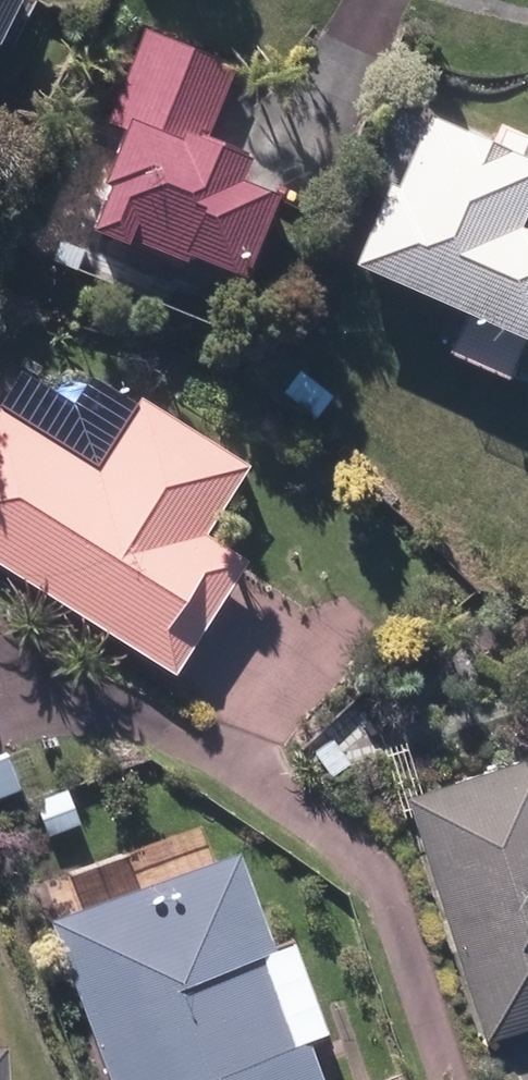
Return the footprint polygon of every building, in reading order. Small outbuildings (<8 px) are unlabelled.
[(13,0),(0,0),(0,26),(13,0)] [(235,155),(201,140),(232,68),(144,29),(108,112),(118,117),(91,180),(98,183),(80,223),(175,265),(179,255),(219,272),(222,266),(235,272),(268,196),(226,177),(235,155)] [(340,263),(459,315),(443,352),(503,378),(520,342),(522,343),(527,332),(527,334),(527,220),(511,213),(527,174),(527,161),(416,111),(384,185),(375,181),(340,263)] [(57,242),(50,260),(71,268),(78,251),(57,242)] [(274,391),(306,419),(326,398),(293,368),(274,391)] [(168,672),(240,559),(199,533),(243,464),(137,396),(94,463),(0,404),(0,565),(168,672)] [(311,754),(328,778),(348,762),(329,740),(311,754)] [(486,1039),(527,1025),(527,759),(407,797),(486,1039)] [(32,804),(43,839),(77,827),(64,793),(32,804)] [(47,920),(108,1079),(315,1079),(300,1042),(324,1033),(288,939),(266,947),(231,852),(47,920)]
